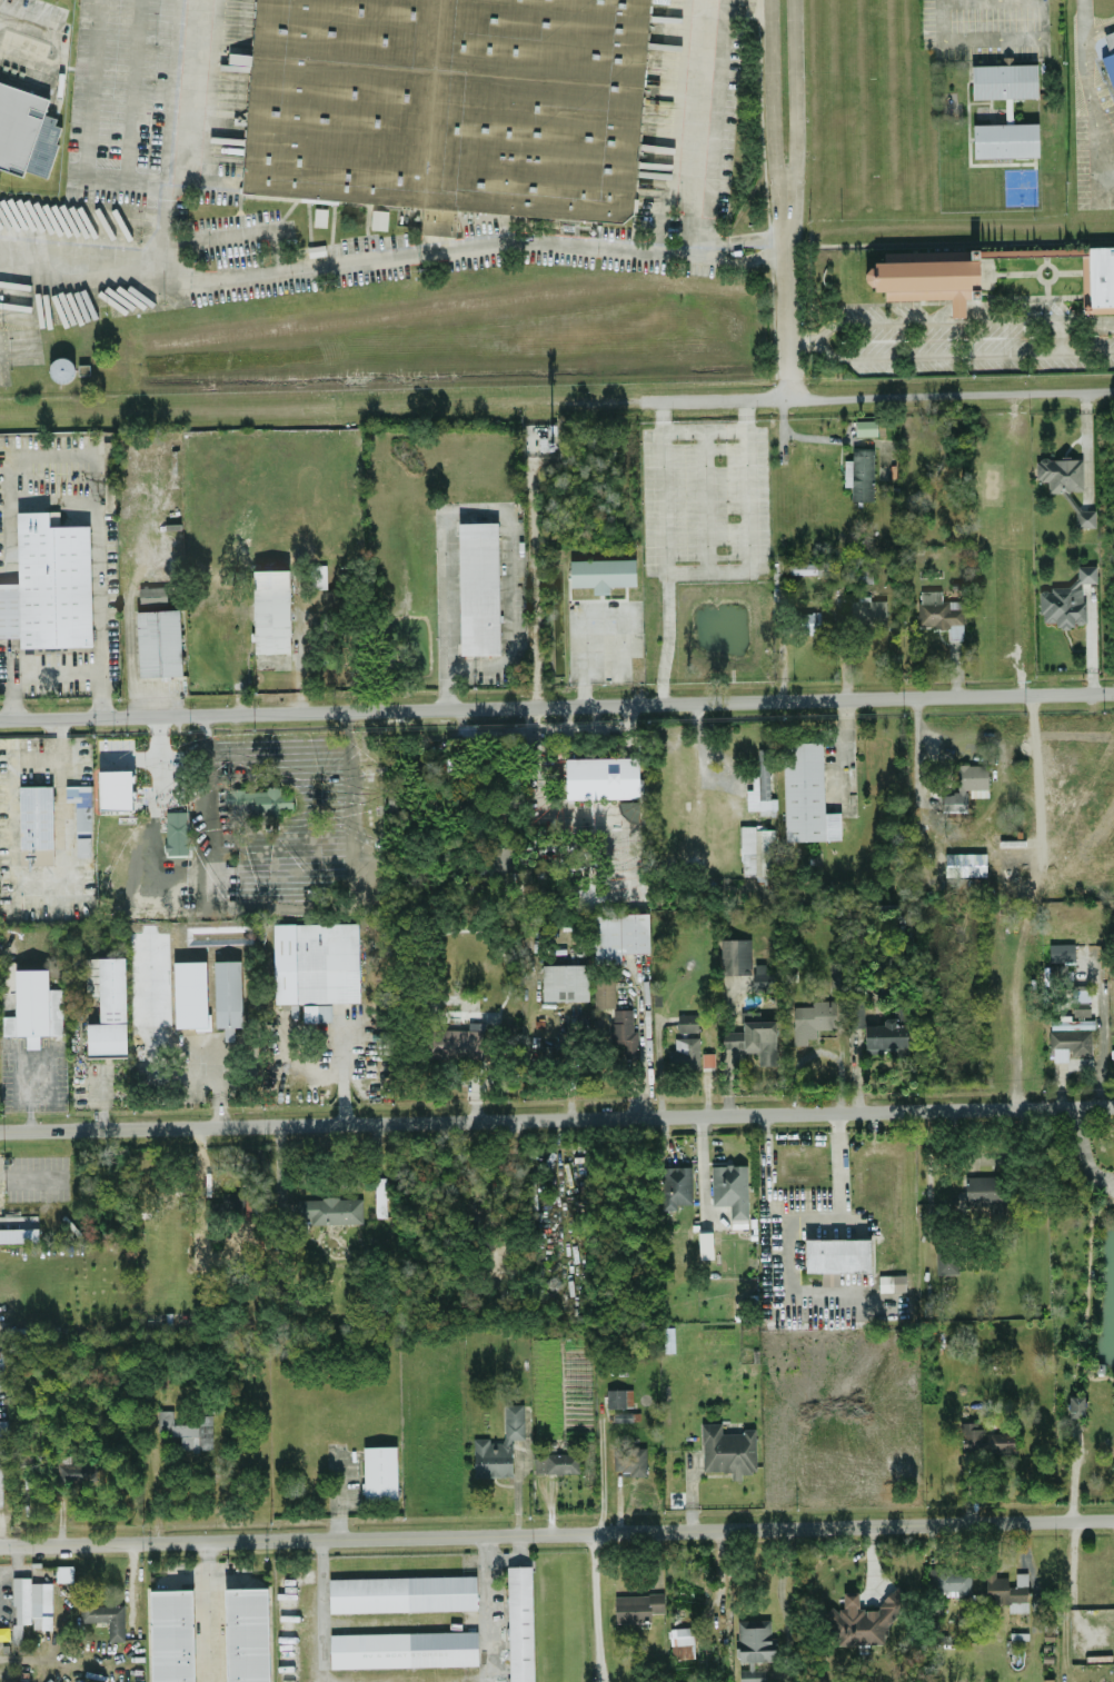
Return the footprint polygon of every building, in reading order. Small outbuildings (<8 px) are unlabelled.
[(237,181),(250,0),(645,0),(626,217),(237,181)] [(1102,54),(1113,92),(1113,51),(1102,54)] [(1037,96),(1037,62),(972,62),(972,96),(1037,96)] [(21,177),(0,169),(0,82),(49,99),(43,113),(54,118),(53,123),(60,127),(54,142),(58,143),(46,178),(23,170),(21,177)] [(973,157),(1038,156),(1038,122),(972,123),(973,157)] [(370,228),(386,229),(387,209),(372,209),(370,228)] [(1113,311),(1113,245),(1088,246),(1088,254),(1081,254),(1082,312),(1113,311)] [(884,299),(950,298),(951,316),(965,316),(964,298),(979,297),(978,259),(873,260),(873,268),(864,268),(864,283),(874,283),(874,290),(884,290),(884,299)] [(855,419),(856,435),(876,434),(876,419),(855,419)] [(851,485),(851,499),(872,500),(874,448),(852,447),(852,459),(844,459),(843,485),(851,485)] [(1081,490),(1081,458),(1035,459),(1035,480),(1046,480),(1046,490),(1081,490)] [(1075,526),(1093,526),(1093,509),(1075,509),(1075,526)] [(49,525),(48,510),(16,511),(17,582),(0,582),(0,636),(19,636),(20,646),(91,645),(89,524),(49,525)] [(498,521),(458,522),(459,654),(499,653),(498,521)] [(636,585),(635,558),(569,559),(570,586),(592,586),(592,593),(609,593),(609,585),(636,585)] [(827,561),(788,563),(788,573),(828,572),(827,561)] [(326,587),(325,564),(309,564),(310,588),(326,587)] [(1096,581),(1096,564),(1077,564),(1077,586),(1040,586),(1040,624),(1083,624),(1083,581),(1096,581)] [(871,567),(855,568),(856,581),(872,581),(871,567)] [(254,652),(290,652),(288,569),(252,570),(254,652)] [(139,609),(167,608),(166,585),(139,586),(139,609)] [(850,597),(850,625),(886,626),(886,599),(869,599),(869,597),(850,597)] [(959,637),(959,608),(947,608),(947,599),(916,599),(916,626),(947,626),(947,637),(959,637)] [(179,609),(136,610),(138,676),(182,675),(179,609)] [(820,611),(804,611),(804,633),(820,632),(820,611)] [(841,839),(840,811),(824,811),(822,740),(783,741),(785,840),(841,839)] [(746,809),(759,809),(759,814),(769,814),(769,808),(776,808),(776,797),(770,797),(770,747),(755,747),(755,788),(745,788),(746,809)] [(638,756),(565,757),(566,798),(639,797),(638,756)] [(965,812),(965,788),(986,788),(986,764),(954,764),(954,793),(941,793),(941,812),(965,812)] [(132,808),(131,769),(98,770),(99,809),(132,808)] [(52,785),(19,785),(20,865),(53,864),(52,785)] [(638,800),(619,801),(620,820),(639,819),(638,800)] [(75,855),(89,855),(91,804),(77,804),(75,855)] [(165,810),(166,854),(189,853),(188,810),(165,810)] [(775,826),(739,827),(741,875),(756,874),(756,883),(766,883),(766,875),(776,875),(775,826)] [(493,846),(493,870),(511,870),(510,846),(493,846)] [(947,855),(947,874),(976,874),(976,855),(947,855)] [(649,951),(648,912),(592,913),(593,962),(620,962),(620,952),(649,951)] [(273,923),(274,1002),(359,1001),(358,922),(273,923)] [(751,937),(721,938),(721,973),(751,973),(751,937)] [(1074,942),(1049,942),(1049,960),(1074,960),(1074,942)] [(126,1056),(125,956),(98,957),(99,1022),(86,1022),(87,1057),(126,1056)] [(214,960),(215,1026),(224,1026),(224,1040),(234,1040),(234,1030),(242,1029),(240,959),(214,960)] [(765,971),(765,962),(752,963),(752,986),(776,986),(776,971),(765,971)] [(588,999),(587,963),(541,964),(542,1000),(588,999)] [(48,968),(14,968),(15,1014),(2,1015),(3,1035),(61,1034),(60,999),(48,999),(48,968)] [(594,1007),(615,1007),(614,975),(593,976),(594,1007)] [(1071,1016),(1088,1016),(1088,996),(1071,996),(1071,1016)] [(835,999),(812,1000),(812,1005),(792,1005),(794,1044),(807,1043),(807,1037),(816,1037),(815,1028),(836,1027),(835,999)] [(614,1009),(615,1056),(635,1056),(634,1008),(614,1009)] [(210,1029),(210,1009),(175,1010),(175,1029),(210,1029)] [(677,1031),(697,1031),(698,1013),(678,1012),(677,1031)] [(865,1023),(865,1050),(908,1050),(908,1023),(896,1023),(896,1017),(883,1016),(883,1023),(865,1023)] [(776,1019),(743,1020),(743,1040),(724,1040),(724,1063),(740,1063),(740,1051),(758,1051),(758,1063),(776,1063),(776,1019)] [(432,1056),(483,1058),(484,1021),(468,1021),(468,1029),(433,1028),(432,1056)] [(674,1036),(674,1048),(668,1048),(668,1068),(699,1067),(699,1036),(674,1036)] [(714,1052),(702,1052),(702,1064),(714,1064),(714,1052)] [(747,1163),(710,1164),(711,1204),(729,1204),(729,1218),(748,1218),(747,1163)] [(691,1205),(692,1167),(666,1166),(665,1205),(691,1205)] [(962,1202),(1000,1202),(1000,1175),(962,1174),(962,1202)] [(385,1176),(374,1177),(375,1216),(386,1216),(385,1176)] [(362,1196),(297,1198),(298,1223),(362,1222),(362,1196)] [(38,1241),(37,1218),(0,1219),(0,1241),(38,1241)] [(870,1271),(870,1237),(805,1238),(805,1271),(821,1271),(821,1285),(837,1284),(837,1272),(870,1271)] [(936,1273),(959,1272),(958,1251),(936,1252),(936,1273)] [(905,1290),(905,1273),(878,1274),(879,1291),(905,1290)] [(607,1406),(632,1406),(632,1388),(607,1388),(607,1406)] [(1083,1395),(1068,1395),(1068,1416),(1084,1416),(1083,1395)] [(503,1403),(504,1441),(489,1441),(489,1437),(473,1437),(474,1475),(512,1475),(511,1438),(524,1438),(523,1403),(503,1403)] [(212,1451),(212,1414),(193,1414),(193,1422),(173,1422),(173,1409),(157,1409),(157,1434),(180,1433),(180,1451),(212,1451)] [(755,1430),(721,1430),(721,1422),(701,1422),(702,1471),(731,1470),(731,1479),(741,1478),(741,1472),(756,1471),(755,1430)] [(961,1453),(1015,1451),(1014,1431),(985,1432),(984,1427),(961,1428),(961,1453)] [(363,1446),(364,1499),(397,1499),(396,1445),(363,1446)] [(630,1474),(645,1475),(646,1448),(614,1447),(614,1469),(630,1470),(630,1474)] [(579,1472),(579,1452),(534,1451),(533,1471),(579,1472)] [(532,1565),(507,1565),(509,1681),(534,1681),(532,1565)] [(970,1593),(971,1574),(952,1573),(952,1566),(936,1566),(935,1592),(970,1593)] [(1027,1611),(1027,1571),(1015,1571),(1015,1585),(1008,1585),(1007,1576),(995,1576),(995,1567),(985,1568),(985,1602),(1008,1602),(1009,1611),(1027,1611)] [(477,1608),(476,1574),(329,1577),(329,1611),(477,1608)] [(52,1582),(29,1583),(29,1576),(13,1576),(13,1644),(35,1644),(34,1628),(52,1628),(52,1582)] [(267,1586),(224,1587),(226,1681),(269,1681),(267,1586)] [(840,1643),(887,1643),(886,1610),(908,1610),(908,1587),(894,1587),(894,1593),(880,1593),(881,1608),(857,1608),(857,1592),(840,1592),(840,1643)] [(192,1588),(149,1589),(151,1681),(194,1681),(192,1588)] [(663,1592),(614,1594),(615,1621),(651,1620),(650,1612),(664,1611),(663,1592)] [(107,1621),(108,1640),(124,1639),(123,1603),(80,1604),(81,1621),(107,1621)] [(737,1664),(739,1664),(739,1681),(767,1681),(766,1668),(754,1668),(754,1660),(773,1660),(772,1619),(736,1619),(737,1664)] [(671,1657),(694,1656),(693,1626),(669,1627),(671,1657)] [(330,1667),(478,1664),(477,1630),(329,1633),(330,1667)]
